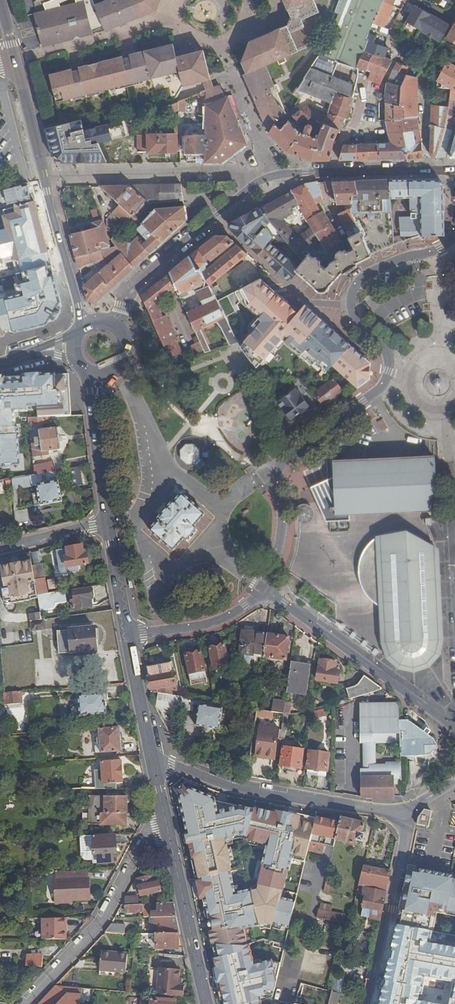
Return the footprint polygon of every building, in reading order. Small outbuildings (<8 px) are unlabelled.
[(41,44),(42,47),(93,34),(92,29),(103,24),(105,31),(156,10),(160,0),(107,0),(95,5),(93,0),(76,0),(77,2),(61,7),(46,10),(37,13),(34,13),(37,25),(38,30),(40,41),(41,44)] [(59,3),(67,0),(52,0),(43,3),(46,10),(61,7),(59,3)] [(314,0),(284,0),(291,17),(288,25),(250,42),(242,61),(247,73),(244,74),(251,91),(272,81),(265,65),(277,60),(279,64),(286,61),(285,57),(312,45),(322,19),(314,0)] [(279,105),(278,106),(270,87),(253,95),(269,132),(287,151),(311,160),(330,160),(335,139),(340,129),(346,118),(347,119),(350,108),(353,97),(356,85),(333,76),(338,62),(357,68),(357,67),(358,67),(358,69),(357,71),(361,71),(362,69),(366,70),(371,72),(368,79),(381,84),(392,60),(385,57),(388,48),(385,46),(374,42),(377,36),(375,35),(377,32),(387,35),(388,29),(383,27),(394,6),(392,5),(394,0),(380,0),(339,0),(334,13),(339,14),(338,16),(329,38),(327,43),(312,68),(303,81),(297,89),(332,103),(328,113),(327,114),(308,105),(292,115),(299,122),(306,125),(303,132),(300,131),(289,120),(281,128),(275,123),(278,119),(286,113),(279,105)] [(450,25),(414,5),(410,14),(406,22),(441,41),(450,25)] [(445,38),(454,44),(454,22),(445,38)] [(180,71),(183,86),(203,81),(210,79),(203,50),(189,54),(176,57),(173,44),(133,54),(132,51),(127,52),(122,53),(122,56),(82,66),(81,63),(76,65),(71,66),(71,69),(50,74),(56,102),(180,71)] [(408,67),(397,62),(393,69),(406,74),(408,67)] [(448,62),(438,81),(439,81),(440,82),(440,87),(452,88),(451,95),(454,97),(454,66),(451,64),(448,62)] [(406,74),(393,69),(390,77),(387,82),(386,93),(385,101),(400,104),(407,75),(406,74)] [(417,77),(407,75),(400,104),(400,107),(404,107),(404,117),(417,116),(417,106),(417,97),(417,92),(417,77)] [(214,88),(212,83),(210,79),(203,81),(206,90),(214,88)] [(251,91),(253,95),(270,87),(274,85),(272,81),(251,91)] [(205,153),(205,162),(222,162),(247,143),(228,96),(225,97),(220,85),(214,88),(206,90),(199,92),(200,113),(206,113),(206,124),(190,124),(190,127),(185,127),(185,136),(185,153),(205,153)] [(440,87),(437,87),(436,97),(440,97),(439,105),(432,105),(431,124),(445,128),(448,113),(451,95),(452,88),(440,87)] [(451,95),(448,113),(445,128),(452,130),(454,123),(454,97),(451,95)] [(400,104),(385,101),(385,105),(385,121),(402,120),(401,117),(404,117),(404,107),(400,107),(400,104)] [(179,111),(178,102),(163,107),(166,115),(179,111)] [(135,112),(132,107),(126,109),(129,115),(135,112)] [(166,115),(163,107),(158,109),(161,117),(166,115)] [(404,117),(401,117),(402,120),(408,142),(403,143),(406,158),(407,160),(424,158),(422,149),(421,142),(420,134),(419,129),(418,122),(417,116),(404,117)] [(111,139),(107,124),(83,129),(81,120),(45,128),(47,134),(52,156),(61,163),(81,163),(107,163),(98,142),(111,139)] [(402,120),(385,121),(387,130),(388,133),(391,142),(394,142),(396,158),(406,158),(403,143),(408,142),(402,120)] [(445,128),(431,124),(430,150),(431,156),(433,157),(437,157),(445,128)] [(452,130),(445,128),(437,157),(444,157),(446,151),(450,136),(452,130)] [(180,150),(179,134),(176,134),(168,134),(158,134),(148,134),(148,136),(138,136),(139,152),(177,152),(177,151),(180,150)] [(391,142),(378,143),(379,159),(396,158),(394,142),(391,142)] [(378,143),(368,144),(368,159),(379,159),(378,143)] [(356,144),(343,145),(339,159),(356,159),(356,144)] [(368,144),(356,144),(356,159),(368,159),(368,144)] [(205,162),(205,153),(185,153),(187,160),(187,163),(205,162)] [(257,166),(252,155),(248,157),(246,161),(249,167),(253,168),(257,166)] [(372,179),(354,180),(357,193),(353,194),(351,211),(360,232),(371,254),(394,244),(394,235),(391,198),(390,179),(372,179)] [(411,179),(390,179),(391,198),(411,197),(411,179)] [(438,179),(411,179),(411,197),(411,217),(399,217),(401,235),(406,235),(412,235),(411,238),(416,236),(420,235),(444,235),(443,184),(438,179)] [(293,262),(260,233),(270,222),(298,255),(319,237),(326,248),(342,241),(332,224),(330,224),(327,218),(316,225),(311,216),(320,210),(316,204),(323,199),(318,181),(305,183),(291,191),(259,208),(231,223),(230,226),(232,228),(257,249),(258,251),(260,253),(262,254),(289,278),(293,274),(297,269),(317,287),(320,289),(322,289),(325,288),(328,286),(330,284),(343,270),(356,262),(371,254),(360,232),(351,211),(353,194),(357,193),(354,180),(326,181),(330,198),(336,197),(337,203),(347,203),(347,210),(339,213),(342,220),(341,221),(348,237),(349,237),(354,248),(347,252),(345,250),(343,251),(340,250),(336,252),(336,256),(337,258),(331,262),(325,268),(321,264),(320,260),(317,257),(313,257),(309,254),(298,267),(293,262)] [(100,185),(121,204),(133,215),(136,218),(144,211),(154,203),(160,202),(184,200),(182,184),(100,185)] [(0,225),(0,270),(5,269),(4,262),(18,259),(21,272),(51,264),(33,201),(13,206),(14,212),(1,215),(4,224),(0,225)] [(128,220),(133,215),(121,204),(114,212),(118,216),(126,223),(128,220)] [(136,218),(142,224),(162,241),(186,219),(184,206),(155,208),(148,216),(144,211),(136,218)] [(327,218),(322,210),(320,210),(311,216),(316,225),(327,218)] [(136,218),(133,215),(128,220),(137,228),(142,224),(136,218)] [(126,223),(118,216),(111,224),(119,231),(126,223)] [(71,234),(76,256),(101,249),(101,247),(110,245),(103,220),(94,223),(94,225),(95,228),(93,229),(71,234)] [(146,240),(142,244),(149,253),(162,241),(142,224),(137,228),(137,229),(141,234),(146,240)] [(116,246),(122,253),(134,266),(149,253),(142,244),(146,240),(141,234),(139,236),(131,243),(128,243),(117,232),(111,239),(116,246)] [(218,301),(210,285),(248,254),(237,245),(203,273),(202,272),(206,269),(207,267),(206,266),(208,263),(206,259),(208,257),(211,260),(233,241),(227,235),(215,235),(190,255),(170,272),(142,295),(155,327),(170,363),(185,358),(177,340),(167,315),(163,316),(156,302),(176,286),(179,293),(187,289),(192,287),(193,288),(196,287),(203,300),(201,300),(203,305),(200,307),(199,305),(198,304),(196,305),(196,306),(196,308),(187,312),(198,338),(194,340),(196,343),(192,345),(193,347),(191,348),(194,356),(205,352),(211,351),(200,328),(216,320),(221,327),(230,345),(237,342),(238,342),(225,316),(218,301)] [(394,235),(394,244),(411,238),(412,235),(406,235),(401,235),(394,235)] [(96,263),(95,261),(103,258),(116,257),(84,285),(88,300),(95,302),(134,266),(122,253),(116,246),(101,249),(76,256),(79,267),(88,264),(89,266),(96,263)] [(17,273),(18,275),(14,276),(16,284),(20,283),(22,292),(0,298),(0,335),(15,331),(46,323),(51,315),(55,318),(60,309),(56,307),(60,299),(51,264),(21,272),(17,273)] [(260,278),(235,291),(240,301),(246,306),(247,306),(259,317),(252,324),(254,326),(245,337),(247,338),(240,345),(256,367),(265,357),(268,360),(286,341),(307,359),(308,358),(314,363),(314,362),(326,372),(332,365),(346,376),(358,387),(369,378),(370,363),(305,304),(298,312),(260,278)] [(218,285),(212,288),(215,294),(221,291),(218,285)] [(187,289),(179,293),(181,298),(189,294),(187,289)] [(68,373),(0,377),(0,467),(17,466),(14,411),(37,409),(37,418),(43,417),(55,417),(71,416),(68,373)] [(294,389),(278,401),(291,418),(300,411),(302,414),(309,409),(307,406),(309,405),(302,395),(309,389),(300,377),(292,377),(294,389)] [(334,379),(315,393),(323,403),(342,390),(334,379)] [(37,418),(28,418),(29,426),(55,423),(55,417),(43,417),(37,418)] [(379,430),(386,429),(384,419),(377,421),(379,430)] [(58,428),(39,431),(40,438),(35,439),(36,443),(34,443),(36,455),(46,454),(46,452),(61,450),(58,428)] [(194,443),(186,444),(180,450),(181,459),(186,464),(195,464),(201,457),(200,449),(194,443)] [(343,451),(337,451),(337,462),(334,462),(334,476),(311,486),(326,521),(350,520),(350,512),(437,508),(435,463),(434,457),(343,461),(343,451)] [(54,462),(34,466),(35,475),(56,471),(54,462)] [(69,468),(73,487),(82,485),(78,466),(69,468)] [(35,475),(31,475),(33,486),(36,486),(40,506),(62,501),(58,481),(56,471),(35,475)] [(205,514),(182,495),(174,503),(173,502),(165,512),(157,521),(158,522),(150,531),(173,551),(184,538),(187,541),(191,535),(197,529),(194,527),(205,514)] [(27,509),(14,511),(15,523),(29,521),(27,509)] [(384,596),(436,593),(434,557),(434,551),(432,548),(429,544),(426,541),(422,538),(417,534),(413,532),(408,531),(403,530),(399,530),(393,530),(388,531),(384,533),(379,535),(375,537),(371,541),(368,545),(365,549),(362,553),(360,558),(359,563),(359,567),(359,570),(384,581),(384,586),(381,587),(381,595),(384,596)] [(82,546),(64,549),(67,567),(88,564),(87,554),(84,555),(82,546)] [(391,654),(388,651),(384,652),(385,656),(398,667),(414,671),(429,666),(441,654),(443,638),(439,557),(434,557),(436,593),(438,638),(437,638),(437,642),(436,647),(434,651),(430,656),(427,660),(423,662),(418,664),(413,665),(408,665),(403,664),(399,661),(395,659),(394,657),(391,654)] [(11,565),(1,567),(5,588),(2,589),(4,599),(12,597),(12,598),(30,595),(29,594),(37,593),(35,580),(32,565),(31,561),(21,563),(21,562),(11,564),(11,565)] [(43,564),(32,565),(35,580),(45,578),(43,564)] [(384,581),(359,570),(359,573),(360,578),(361,583),(363,588),(365,592),(368,596),(372,600),(376,602),(380,605),(385,607),(384,596),(381,595),(381,587),(384,586),(384,581)] [(91,588),(74,591),(75,601),(72,602),(73,609),(91,606),(90,600),(93,599),(93,598),(95,596),(94,591),(92,589),(91,588)] [(65,590),(38,595),(41,611),(55,609),(60,603),(67,602),(65,590)] [(437,642),(437,638),(438,638),(436,593),(384,596),(385,607),(385,619),(386,641),(387,647),(388,651),(391,654),(394,657),(395,659),(399,661),(403,664),(408,665),(413,665),(418,664),(423,662),(427,660),(430,656),(434,651),(436,647),(437,642)] [(41,612),(30,614),(31,621),(42,619),(41,612)] [(42,619),(31,621),(32,630),(45,628),(44,619),(42,619)] [(70,630),(64,631),(64,635),(58,636),(60,656),(72,655),(72,653),(96,651),(95,628),(70,630)] [(245,632),(243,631),(240,654),(251,655),(264,657),(267,635),(255,633),(254,631),(247,630),(245,632)] [(289,638),(267,635),(264,657),(286,660),(289,638)] [(225,645),(210,648),(213,667),(229,664),(225,645)] [(201,652),(186,655),(191,680),(206,677),(201,652)] [(251,655),(240,654),(238,664),(249,665),(251,655)] [(336,663),(320,660),(317,680),(338,683),(339,672),(335,671),(336,668),(336,663)] [(172,662),(146,667),(151,692),(158,693),(173,695),(171,688),(171,685),(176,684),(172,662)] [(310,665),(291,663),(287,692),(306,695),(310,665)] [(355,686),(347,689),(350,699),(382,689),(364,676),(358,684),(355,686)] [(20,691),(4,693),(5,704),(21,703),(20,691)] [(173,695),(158,693),(156,705),(171,707),(171,709),(182,710),(182,709),(183,697),(173,695)] [(103,694),(78,696),(79,706),(80,716),(106,714),(105,702),(104,702),(103,694)] [(210,701),(183,697),(182,709),(193,711),(194,704),(199,705),(195,725),(219,729),(223,708),(218,707),(219,702),(213,702),(212,706),(209,706),(210,701)] [(399,703),(360,703),(361,743),(363,743),(363,769),(361,769),(361,797),(372,799),(393,799),(393,782),(398,782),(402,782),(401,764),(376,764),(376,743),(400,743),(399,720),(399,703)] [(79,706),(74,706),(71,710),(72,714),(75,716),(80,716),(79,706)] [(257,709),(249,708),(247,720),(255,721),(257,709)] [(278,712),(257,709),(256,716),(273,719),(273,715),(277,715),(278,712)] [(323,709),(313,712),(315,719),(324,717),(323,709)] [(408,720),(399,720),(400,743),(401,757),(425,756),(425,754),(425,746),(437,746),(434,739),(408,720)] [(268,724),(261,723),(258,743),(277,746),(279,728),(267,727),(268,724)] [(0,727),(0,734),(13,733),(13,726),(0,727)] [(119,728),(99,729),(100,742),(101,752),(121,751),(119,728)] [(437,746),(425,746),(425,754),(427,754),(429,754),(431,753),(432,751),(434,750),(435,751),(437,750),(437,748),(437,746)] [(287,747),(283,747),(280,765),(291,767),(291,771),(301,772),(304,750),(295,748),(287,747)] [(329,753),(309,751),(307,769),(308,769),(327,771),(329,753)] [(122,760),(102,761),(102,770),(95,770),(96,789),(117,789),(117,783),(123,783),(122,760)] [(193,858),(198,878),(196,879),(200,899),(202,899),(203,907),(205,907),(207,918),(209,918),(211,930),(207,931),(209,944),(244,946),(241,930),(264,922),(289,928),(295,902),(282,898),(291,859),(304,862),(308,850),(314,824),(299,820),(301,814),(288,811),(288,815),(275,811),(275,813),(254,808),(253,809),(216,800),(215,798),(188,787),(186,789),(183,785),(177,789),(181,794),(179,795),(192,858),(193,858)] [(127,796),(89,796),(89,824),(127,825),(127,796)] [(420,817),(418,825),(430,827),(433,811),(425,810),(420,817)] [(339,823),(316,817),(314,824),(308,850),(322,853),(324,845),(326,836),(335,839),(339,823)] [(365,823),(341,817),(339,823),(335,839),(335,840),(355,845),(356,840),(363,841),(365,834),(362,834),(365,823)] [(115,834),(81,836),(82,852),(93,852),(93,854),(98,854),(99,863),(114,862),(113,853),(117,853),(116,844),(115,834)] [(335,839),(326,836),(324,845),(334,847),(335,840),(335,839)] [(93,854),(93,852),(82,852),(82,856),(83,858),(84,859),(87,860),(93,860),(93,863),(99,863),(98,854),(93,854)] [(377,869),(363,867),(359,886),(386,891),(391,872),(384,871),(385,868),(378,867),(377,869)] [(410,868),(398,925),(431,931),(435,912),(454,916),(454,881),(453,880),(453,876),(410,868)] [(87,870),(57,872),(57,878),(55,881),(56,903),(72,902),(72,900),(90,899),(89,878),(87,878),(87,870)] [(332,872),(328,871),(323,891),(328,892),(332,872)] [(154,875),(137,879),(140,888),(141,893),(141,895),(161,891),(159,881),(155,882),(154,875)] [(386,891),(359,886),(357,894),(366,896),(363,907),(372,909),(370,918),(380,920),(386,891)] [(138,896),(125,897),(126,905),(138,904),(138,896)] [(174,902),(157,903),(157,911),(151,911),(151,917),(177,917),(174,902)] [(138,904),(126,905),(126,913),(143,912),(143,911),(148,911),(148,914),(144,914),(144,917),(151,917),(151,911),(151,904),(138,904)] [(372,909),(363,907),(361,916),(370,918),(372,909)] [(345,915),(318,910),(316,918),(328,920),(326,927),(333,928),(335,921),(344,923),(345,915)] [(177,917),(151,917),(151,926),(157,926),(157,934),(178,934),(181,934),(177,917)] [(66,918),(42,918),(42,939),(66,939),(66,918)] [(126,924),(111,924),(105,932),(125,933),(126,924)] [(429,942),(431,931),(398,925),(379,1003),(440,1003),(418,1000),(419,994),(422,994),(425,977),(452,982),(448,1003),(454,1003),(454,947),(429,942)] [(178,948),(178,934),(157,934),(157,947),(178,948)] [(220,1003),(317,1003),(321,988),(281,973),(285,946),(263,938),(252,948),(208,949),(220,1003)] [(39,952),(27,952),(26,966),(42,967),(43,955),(39,952)] [(128,954),(101,952),(100,970),(126,972),(128,954)] [(355,966),(342,963),(340,971),(353,974),(355,966)] [(180,969),(160,968),(158,995),(184,997),(185,985),(181,985),(178,985),(179,977),(180,969)] [(81,995),(82,988),(72,987),(55,985),(38,1003),(80,1003),(81,995)] [(324,1003),(335,1003),(339,994),(329,990),(324,1003)]
